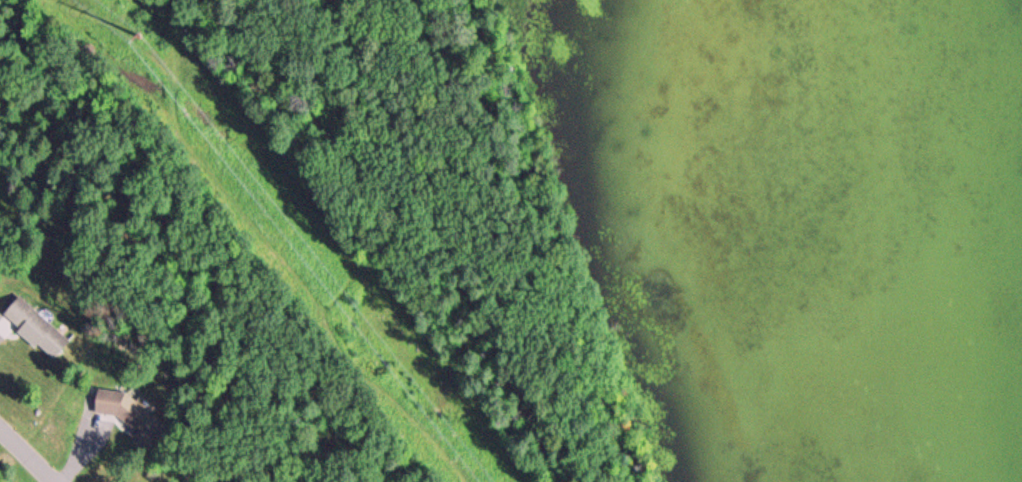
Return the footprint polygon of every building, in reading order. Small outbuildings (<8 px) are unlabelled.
[(18,298),(2,319),(50,355),(66,333),(18,298)] [(119,430),(134,430),(134,392),(97,391),(97,416),(119,416),(119,430)]
